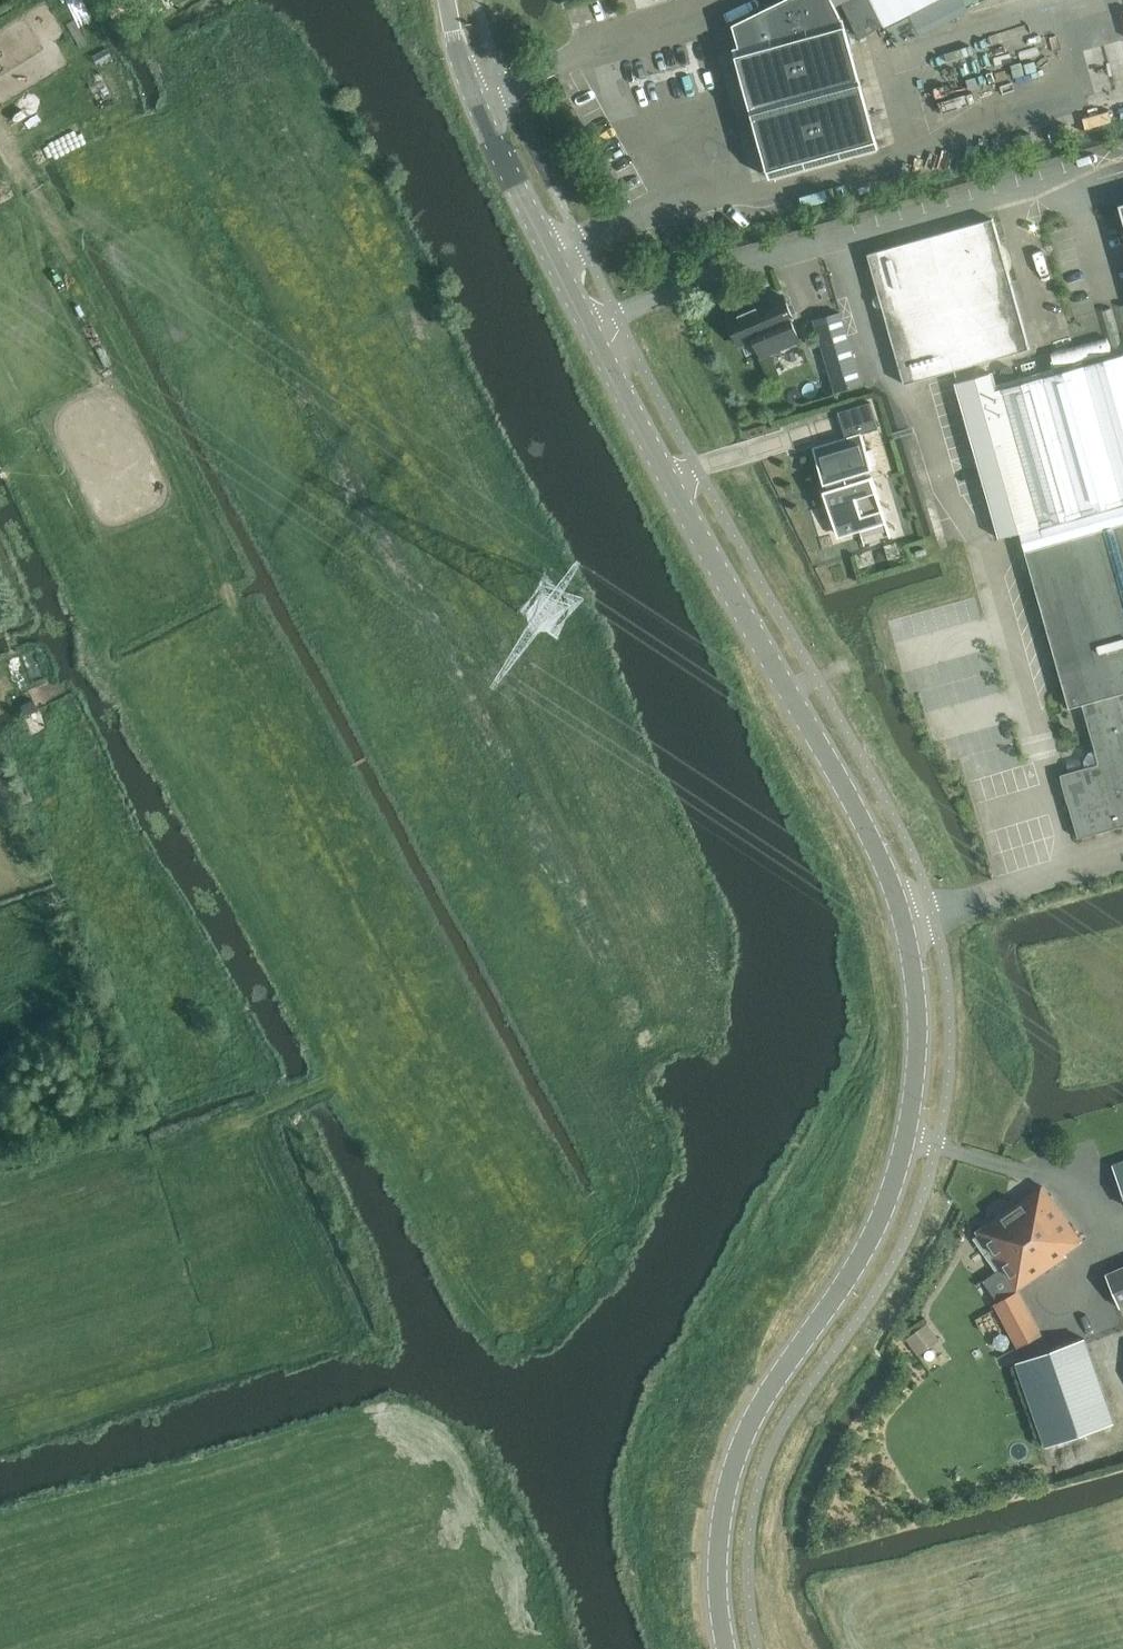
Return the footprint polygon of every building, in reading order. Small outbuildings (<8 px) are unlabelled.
[(734,24),(740,46),(734,48),(770,178),(879,148),(852,48),(851,45),(844,18),(843,18),(835,5),(841,2),(860,38),(884,25),(885,26),(935,0),(782,0),(734,24)] [(555,94),(559,102),(570,97),(565,89),(555,94)] [(868,253),(905,384),(1030,348),(993,218),(868,253)] [(729,319),(733,331),(731,334),(734,341),(738,342),(739,345),(754,339),(761,356),(800,340),(790,317),(793,315),(784,295),(729,319)] [(815,320),(835,391),(861,383),(840,312),(815,320)] [(1026,551),(1070,707),(1083,704),(1099,763),(1061,774),(1079,838),(1122,825),(1122,354),(997,389),(992,373),(956,383),(999,537),(1020,531),(1026,551)] [(813,447),(824,484),(827,483),(829,489),(824,490),(837,533),(884,518),(890,537),(891,537),(872,476),(869,476),(867,470),(873,469),(871,464),(876,463),(872,449),(867,450),(862,433),(879,428),(871,401),(838,411),(846,437),(813,447)] [(38,712),(33,701),(20,707),(25,718),(38,712)] [(1122,1192),(1122,1161),(1113,1165),(1122,1192)] [(977,1231),(1016,1289),(1045,1269),(1067,1254),(1065,1252),(1082,1241),(1043,1185),(977,1231)] [(1121,1308),(1122,1307),(1122,1266),(1106,1273),(1121,1308)] [(1000,1304),(1021,1343),(1041,1332),(1020,1293),(1000,1304)] [(907,1337),(918,1353),(927,1346),(917,1331),(907,1337)] [(1017,1361),(1047,1445),(1114,1422),(1085,1337),(1017,1361)]
